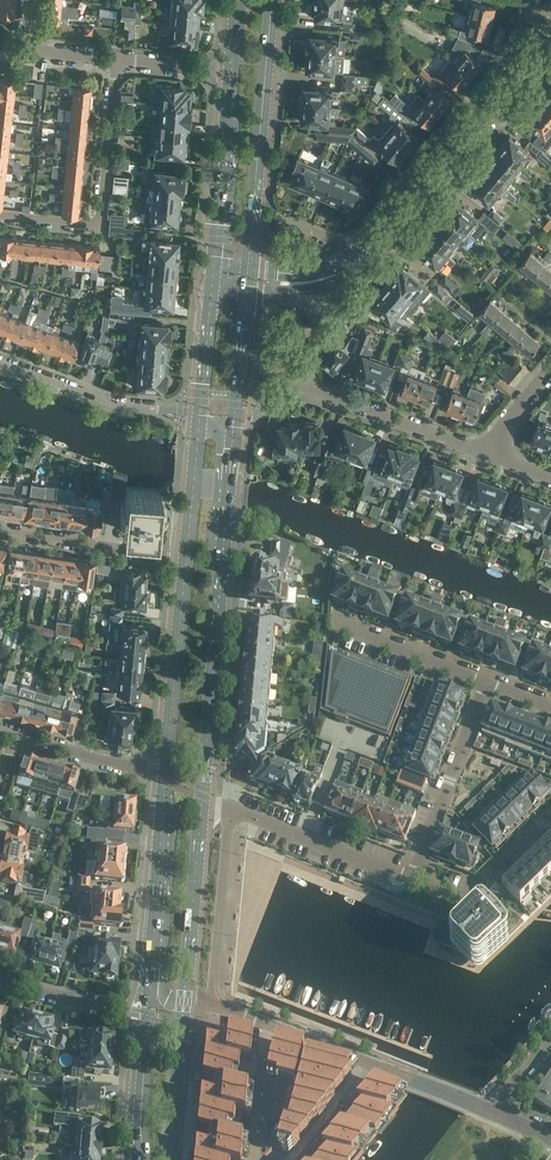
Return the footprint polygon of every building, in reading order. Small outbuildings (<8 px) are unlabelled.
[(44,8),(77,11),(77,6),(62,5),(62,0),(45,0),(44,8)] [(173,6),(201,9),(202,0),(174,0),(173,6)] [(343,3),(315,0),(314,11),(316,11),(316,17),(320,18),(320,22),(327,22),(327,21),(335,22),(336,19),(341,20),(340,29),(351,30),(364,31),(364,30),(362,30),(362,24),(355,23),(355,22),(352,22),(352,20),(351,20),(352,13),(350,13),(351,4),(343,3)] [(465,5),(469,7),(472,8),(470,16),(491,21),(495,6),(480,2),(480,0),(467,0),(465,5)] [(132,35),(133,22),(133,21),(135,9),(139,10),(139,2),(134,1),(134,4),(121,3),(120,16),(125,16),(123,34),(132,35)] [(0,4),(0,16),(14,18),(15,5),(0,4)] [(172,13),(171,23),(197,25),(198,11),(201,11),(201,9),(173,6),(170,6),(170,12),(172,13)] [(44,8),(43,21),(60,22),(61,15),(68,16),(76,17),(77,11),(44,8)] [(135,9),(133,21),(141,22),(142,10),(139,10),(135,9)] [(101,23),(113,25),(114,17),(102,15),(101,23)] [(460,29),(458,37),(461,38),(473,43),(475,43),(476,37),(486,39),(487,37),(488,37),(491,21),(470,16),(467,15),(464,29),(460,29)] [(197,25),(171,23),(165,22),(165,29),(171,30),(170,40),(184,42),(195,43),(195,40),(198,41),(199,30),(196,30),(197,25)] [(93,25),(85,25),(84,33),(85,33),(87,33),(87,34),(89,34),(90,33),(91,33),(91,34),(92,34),(93,25)] [(364,31),(351,30),(350,37),(364,39),(364,31)] [(311,36),(309,53),(344,56),(346,39),(331,38),(332,36),(324,35),(324,34),(316,33),(315,36),(311,36)] [(461,53),(455,60),(472,75),(481,65),(473,58),(475,55),(470,51),(473,43),(461,38),(459,44),(463,46),(459,51),(461,53)] [(344,56),(309,53),(308,69),(343,72),(344,56)] [(436,69),(432,75),(431,75),(433,76),(442,84),(446,80),(450,84),(453,81),(461,88),(472,75),(455,60),(450,57),(438,71),(436,69)] [(430,94),(425,100),(441,113),(451,101),(428,82),(433,76),(431,75),(432,75),(423,67),(418,73),(425,79),(419,85),(430,94)] [(345,75),(344,82),(356,83),(375,85),(375,81),(377,82),(378,79),(345,75)] [(15,94),(16,80),(0,78),(0,93),(15,94)] [(35,82),(34,96),(41,97),(43,82),(35,82)] [(356,83),(344,82),(343,91),(355,92),(356,83)] [(161,104),(163,104),(190,107),(191,97),(188,97),(189,91),(185,91),(185,89),(181,88),(181,87),(165,85),(165,87),(155,86),(155,94),(162,95),(161,104)] [(74,86),(72,100),(91,102),(92,88),(74,86)] [(300,104),(304,105),(330,107),(331,98),(337,98),(337,94),(340,94),(340,92),(323,90),(323,89),(316,88),(310,87),(310,89),(305,89),(305,92),(304,92),(302,94),(302,95),(301,95),(300,104)] [(134,91),(119,90),(119,100),(133,101),(134,91)] [(0,93),(0,107),(13,108),(15,94),(0,93)] [(409,106),(414,111),(412,113),(420,119),(421,117),(430,125),(441,113),(425,100),(419,95),(409,106)] [(537,107),(550,119),(550,98),(547,95),(537,107)] [(391,103),(384,97),(379,103),(390,112),(395,106),(391,103)] [(395,97),(391,103),(395,106),(406,116),(411,110),(395,97)] [(91,102),(72,100),(71,115),(89,116),(91,102)] [(163,104),(162,120),(189,123),(190,107),(163,104)] [(338,108),(330,107),(304,105),(302,122),(328,124),(326,133),(333,134),(351,135),(353,135),(353,134),(353,133),(356,126),(336,125),(336,123),(333,120),(329,120),(329,114),(338,115),(338,108)] [(0,107),(0,122),(12,123),(13,108),(0,107)] [(537,107),(527,119),(537,128),(535,130),(544,137),(550,129),(550,119),(537,107)] [(393,123),(386,131),(407,149),(418,137),(408,129),(409,127),(392,113),(389,117),(393,120),(393,123)] [(71,115),(69,129),(88,131),(89,116),(71,115)] [(117,116),(116,128),(124,128),(125,117),(117,116)] [(189,123),(162,120),(161,127),(163,127),(163,136),(188,139),(189,123)] [(10,137),(12,123),(0,122),(0,136),(10,137)] [(353,133),(353,134),(364,143),(369,137),(356,127),(356,126),(353,133)] [(55,136),(55,142),(86,145),(88,131),(69,129),(69,137),(55,136)] [(374,135),(371,139),(370,139),(387,153),(389,152),(398,160),(407,149),(386,131),(380,138),(378,139),(374,135)] [(326,133),(314,132),(314,139),(331,140),(333,134),(326,133)] [(119,133),(118,141),(135,143),(136,135),(119,133)] [(333,134),(331,140),(348,142),(351,135),(333,134)] [(155,145),(154,153),(167,154),(167,156),(175,156),(175,155),(184,156),(184,149),(185,149),(187,147),(188,139),(163,136),(151,135),(150,144),(155,145)] [(351,135),(348,142),(349,142),(360,152),(363,145),(351,135)] [(9,151),(10,137),(0,136),(0,151),(9,151)] [(510,136),(500,149),(522,168),(533,155),(524,147),(525,147),(520,143),(520,142),(517,139),(516,141),(510,136)] [(543,151),(529,140),(526,144),(537,153),(536,154),(538,156),(543,151)] [(86,145),(55,142),(54,148),(67,149),(67,158),(85,159),(86,145)] [(378,158),(363,145),(360,152),(374,163),(378,158)] [(500,149),(490,160),(512,179),(522,168),(500,149)] [(7,166),(8,159),(9,151),(0,151),(0,165),(7,166)] [(320,166),(299,157),(294,168),(297,170),(292,181),(310,189),(320,166)] [(53,164),(52,171),(83,174),(85,159),(67,158),(66,165),(53,164)] [(490,160),(480,172),(502,191),(513,201),(517,196),(506,187),(512,179),(490,160)] [(5,180),(6,172),(19,173),(24,173),(24,167),(20,167),(13,166),(7,166),(0,165),(0,180),(5,180)] [(335,173),(320,166),(310,189),(325,195),(335,173)] [(532,176),(525,170),(522,173),(530,179),(532,176)] [(83,174),(52,171),(52,176),(65,177),(64,186),(82,188),(83,174)] [(156,179),(155,188),(183,191),(183,188),(186,188),(187,178),(184,177),(184,174),(178,173),(178,172),(173,171),(172,173),(156,171),(156,172),(150,171),(149,178),(156,179)] [(352,172),(349,179),(339,202),(358,210),(363,197),(366,199),(371,188),(360,184),(363,176),(352,172)] [(502,191),(480,172),(469,185),(474,190),(473,191),(477,194),(477,193),(482,197),(483,197),(491,204),(502,191)] [(349,179),(335,173),(325,195),(339,202),(349,179)] [(114,175),(114,184),(127,186),(127,185),(128,185),(129,177),(114,175)] [(114,184),(113,192),(127,193),(127,186),(114,184)] [(46,192),(45,199),(58,200),(80,202),(82,188),(64,186),(63,194),(46,192)] [(154,195),(154,204),(179,207),(179,206),(181,205),(182,191),(183,191),(155,188),(153,188),(153,195),(154,195)] [(80,202),(58,200),(57,206),(62,206),(61,215),(79,217),(80,202)] [(452,204),(446,212),(476,238),(486,226),(493,232),(496,228),(505,235),(508,231),(500,224),(489,215),(485,211),(479,219),(472,213),(473,211),(462,202),(461,204),(458,201),(457,203),(456,203),(454,204),(453,205),(452,204)] [(146,212),(144,212),(144,220),(152,221),(166,223),(166,224),(174,225),(174,223),(177,223),(177,222),(180,222),(181,213),(178,212),(179,207),(154,204),(147,204),(146,212)] [(494,208),(489,215),(500,224),(505,218),(494,208)] [(446,212),(436,224),(458,243),(466,250),(476,238),(446,212)] [(111,213),(110,226),(124,227),(126,215),(111,213)] [(548,230),(550,226),(550,216),(542,226),(548,230)] [(436,224),(426,235),(447,253),(452,247),(453,248),(455,247),(458,243),(436,224)] [(139,228),(124,227),(110,226),(109,234),(123,235),(123,237),(139,238),(139,228)] [(447,253),(426,235),(416,247),(419,251),(419,252),(423,255),(425,256),(441,269),(447,263),(449,265),(452,265),(455,261),(447,253)] [(13,256),(15,238),(0,236),(0,239),(0,254),(13,256)] [(29,239),(15,238),(13,256),(27,257),(29,239)] [(43,241),(29,239),(27,257),(41,259),(43,241)] [(151,246),(150,256),(180,259),(180,252),(179,250),(179,248),(178,248),(178,242),(171,241),(171,240),(158,239),(158,240),(144,239),(143,245),(151,246)] [(43,241),(41,259),(55,260),(57,242),(43,241)] [(57,242),(55,260),(70,262),(71,244),(57,242)] [(70,262),(69,268),(68,275),(73,276),(75,262),(84,263),(85,245),(71,244),(70,262)] [(85,245),(84,263),(98,264),(100,247),(85,245)] [(530,251),(520,264),(528,271),(527,272),(530,275),(531,274),(532,275),(543,262),(546,264),(548,261),(550,259),(545,255),(543,257),(539,254),(537,257),(530,251)] [(101,254),(100,269),(109,270),(110,255),(101,254)] [(110,255),(109,270),(116,270),(118,256),(110,255)] [(143,271),(149,272),(178,275),(180,259),(150,256),(144,256),(143,271)] [(533,276),(532,277),(535,280),(536,278),(545,285),(550,278),(550,269),(549,267),(550,265),(550,264),(548,261),(546,264),(543,262),(532,275),(533,276)] [(498,268),(491,263),(487,268),(493,272),(495,273),(498,268)] [(396,270),(391,276),(392,277),(391,278),(393,280),(412,295),(418,289),(423,293),(427,287),(421,282),(422,281),(417,277),(409,270),(408,271),(404,267),(402,269),(400,267),(397,271),(396,270)] [(487,268),(478,279),(483,283),(493,272),(487,268)] [(103,282),(105,271),(98,270),(96,281),(103,282)] [(149,272),(147,288),(177,291),(178,275),(149,272)] [(440,281),(451,291),(457,285),(445,275),(440,281)] [(393,280),(383,291),(407,311),(408,310),(409,311),(418,300),(412,295),(393,280)] [(438,284),(433,290),(446,301),(452,295),(438,284)] [(72,286),(71,294),(81,295),(81,286),(72,286)] [(112,295),(111,310),(149,313),(150,307),(158,308),(158,306),(172,308),(172,306),(173,306),(175,304),(177,291),(147,288),(143,288),(140,290),(139,296),(147,297),(146,304),(121,302),(121,296),(112,295)] [(407,311),(383,291),(380,295),(378,294),(377,295),(376,294),(371,300),(372,301),(371,302),(373,304),(369,308),(376,314),(380,310),(389,318),(386,326),(399,330),(401,324),(393,319),(397,314),(402,317),(407,311)] [(61,296),(52,294),(49,302),(59,305),(61,296)] [(490,298),(479,311),(490,320),(492,322),(503,309),(502,308),(503,307),(500,304),(499,306),(490,298)] [(8,309),(14,312),(16,305),(10,302),(8,309)] [(25,322),(19,340),(32,345),(39,327),(41,322),(45,309),(39,307),(37,312),(30,310),(25,322)] [(50,312),(45,309),(41,322),(46,323),(50,312)] [(503,309),(492,322),(490,320),(486,325),(490,329),(495,324),(504,332),(515,320),(507,313),(508,312),(505,309),(504,310),(503,309)] [(118,311),(117,321),(133,322),(134,313),(118,311)] [(0,313),(0,333),(5,335),(12,317),(0,313)] [(78,343),(77,349),(81,350),(78,358),(79,359),(78,362),(87,365),(88,362),(91,363),(93,360),(94,360),(94,359),(100,361),(105,348),(107,336),(106,336),(108,317),(103,315),(101,326),(100,330),(102,331),(99,339),(94,337),(95,334),(88,331),(83,345),(78,343)] [(12,317),(5,335),(19,340),(25,322),(12,317)] [(515,320),(504,332),(515,341),(517,343),(528,330),(527,329),(528,328),(525,326),(524,327),(515,320)] [(61,329),(68,331),(70,325),(64,322),(61,329)] [(142,330),(141,339),(169,341),(169,339),(172,339),(172,329),(170,329),(170,326),(168,326),(168,325),(165,325),(165,323),(156,323),(156,324),(135,322),(134,329),(142,330)] [(486,325),(481,331),(486,335),(490,329),(486,325)] [(39,327),(32,345),(46,350),(52,332),(39,327)] [(360,339),(356,349),(363,351),(368,339),(367,339),(369,335),(371,329),(365,327),(361,339),(360,339)] [(515,341),(510,346),(515,350),(519,345),(529,354),(540,341),(532,334),(534,333),(530,330),(529,332),(528,330),(517,343),(515,341)] [(441,331),(437,336),(441,340),(445,334),(441,331)] [(52,332),(46,350),(59,355),(66,337),(52,332)] [(433,334),(428,341),(437,344),(441,340),(437,336),(433,334)] [(360,361),(359,361),(356,370),(357,371),(354,377),(361,380),(361,382),(368,385),(378,360),(369,357),(372,350),(367,349),(372,336),(369,335),(367,339),(368,339),(363,351),(356,349),(353,357),(356,359),(357,356),(362,358),(360,361)] [(344,347),(336,340),(325,353),(322,353),(320,355),(319,359),(322,361),(325,361),(334,369),(338,364),(339,365),(345,358),(344,357),(350,349),(355,351),(356,349),(360,339),(353,336),(344,347)] [(79,342),(66,337),(59,355),(73,360),(77,349),(78,343),(79,342)] [(141,345),(140,354),(167,357),(167,356),(168,356),(169,354),(170,349),(168,347),(169,341),(141,339),(139,339),(139,345),(141,345)] [(399,350),(394,363),(402,366),(407,354),(406,353),(408,349),(401,346),(399,351),(399,350)] [(515,350),(510,346),(506,352),(510,355),(515,350)] [(105,348),(100,361),(108,364),(113,351),(105,348)] [(139,361),(139,370),(166,372),(168,370),(169,365),(167,363),(167,357),(140,354),(138,354),(137,361),(139,361)] [(407,354),(402,366),(399,375),(407,378),(401,392),(416,397),(423,379),(426,370),(411,365),(414,356),(407,354)] [(517,358),(512,364),(524,374),(529,369),(517,358)] [(393,366),(378,360),(368,385),(377,388),(379,386),(384,389),(386,385),(387,385),(391,374),(390,373),(393,366)] [(524,374),(512,364),(508,369),(520,379),(524,374)] [(440,380),(447,383),(452,370),(445,367),(440,380)] [(166,372),(139,370),(132,369),(131,377),(138,378),(137,387),(153,388),(154,389),(160,389),(160,388),(165,389),(165,387),(167,388),(168,378),(165,378),(166,372)] [(520,379),(508,369),(503,375),(515,385),(520,379)] [(452,370),(447,383),(454,386),(459,372),(452,370)] [(423,379),(416,397),(431,403),(437,385),(429,382),(430,379),(424,377),(423,379)] [(500,377),(495,383),(507,393),(512,387),(500,377)] [(471,386),(467,396),(461,414),(475,419),(479,410),(481,411),(484,404),(482,403),(486,392),(471,386)] [(461,391),(454,388),(447,408),(461,414),(467,396),(460,393),(461,391)] [(540,419),(537,428),(535,428),(532,437),(533,437),(531,443),(538,445),(537,447),(545,450),(550,433),(550,423),(543,419),(545,412),(541,411),(539,416),(540,419)] [(297,423),(296,446),(319,447),(320,435),(315,435),(316,421),(305,421),(305,423),(297,423)] [(296,459),(296,454),(296,446),(297,423),(289,422),(288,426),(278,425),(278,439),(274,439),(274,451),(273,451),(272,457),(296,459)] [(345,427),(341,438),(337,437),(331,455),(343,459),(346,453),(351,455),(359,433),(345,427)] [(359,433),(351,455),(365,460),(373,438),(359,433)] [(375,468),(372,475),(385,480),(384,481),(391,484),(392,481),(395,474),(404,449),(389,444),(385,456),(379,454),(374,467),(375,468)] [(395,474),(392,481),(407,486),(409,481),(409,479),(411,478),(415,469),(414,468),(419,455),(404,449),(395,474)] [(257,456),(256,473),(256,474),(257,474),(257,480),(266,478),(267,472),(264,472),(265,460),(259,457),(257,456)] [(317,475),(323,461),(315,458),(310,472),(317,475)] [(324,458),(316,481),(323,483),(325,478),(326,479),(332,461),(324,458)] [(420,475),(412,499),(419,502),(422,492),(437,497),(439,492),(448,466),(434,461),(428,478),(420,475)] [(365,463),(358,480),(366,483),(373,466),(365,463)] [(448,466),(439,492),(447,495),(446,499),(447,502),(451,503),(448,513),(455,515),(460,501),(453,499),(463,472),(448,466)] [(113,471),(111,489),(126,491),(124,509),(163,513),(163,508),(159,508),(161,492),(126,488),(127,476),(113,471)] [(493,483),(478,477),(469,503),(484,508),(493,483)] [(2,514),(3,513),(9,514),(13,493),(14,485),(0,483),(0,514),(2,514)] [(32,483),(26,517),(33,518),(34,519),(38,520),(39,519),(41,519),(46,490),(45,490),(46,485),(32,483)] [(493,483),(484,508),(481,514),(489,517),(488,519),(495,522),(493,529),(499,531),(504,517),(498,515),(498,513),(507,488),(493,483)] [(13,493),(9,514),(11,514),(12,516),(16,516),(17,515),(24,516),(27,496),(29,484),(23,484),(21,495),(13,493)] [(46,490),(41,519),(42,520),(46,521),(48,520),(55,521),(61,488),(46,485),(45,490),(46,490)] [(88,498),(84,526),(89,527),(90,528),(94,529),(96,528),(98,528),(99,524),(100,524),(101,513),(100,513),(101,507),(108,508),(111,488),(103,487),(101,501),(99,498),(89,497),(88,498)] [(61,488),(55,521),(61,522),(62,524),(66,524),(68,523),(70,523),(75,490),(61,488)] [(75,490),(70,523),(71,525),(75,526),(76,524),(84,526),(88,498),(87,498),(79,497),(80,489),(75,488),(75,490)] [(407,488),(403,499),(409,501),(414,490),(407,488)] [(527,524),(536,499),(522,494),(518,505),(510,502),(504,517),(499,531),(507,534),(510,524),(525,530),(527,524)] [(368,501),(360,498),(356,510),(364,513),(368,501)] [(541,528),(550,504),(536,499),(527,524),(536,527),(533,535),(540,537),(537,545),(535,551),(541,554),(548,534),(542,532),(541,528)] [(467,504),(460,501),(455,515),(454,519),(460,522),(467,504)] [(163,513),(124,509),(122,530),(156,533),(158,517),(162,517),(163,513)] [(451,524),(444,521),(438,538),(445,541),(451,524)] [(548,534),(541,554),(541,556),(550,559),(550,557),(550,527),(548,534)] [(254,562),(252,583),(279,585),(280,577),(278,577),(279,565),(286,565),(288,558),(291,547),(283,544),(273,543),(272,557),(275,557),(274,561),(256,560),(256,562),(254,562)] [(10,548),(5,578),(20,580),(24,551),(23,550),(22,549),(18,548),(17,549),(10,548)] [(24,551),(20,580),(34,582),(38,553),(37,553),(36,551),(32,550),(31,552),(24,551)] [(34,582),(33,583),(47,586),(48,585),(49,576),(52,555),(46,554),(45,552),(41,552),(41,553),(38,553),(34,582)] [(49,576),(48,585),(62,587),(67,557),(65,557),(64,555),(60,555),(58,556),(52,555),(49,576)] [(67,557),(62,587),(76,589),(77,581),(81,560),(74,559),(73,557),(69,556),(67,557)] [(77,581),(76,589),(91,591),(92,583),(95,562),(94,562),(92,560),(88,559),(86,560),(81,560),(77,581)] [(96,570),(94,584),(102,585),(104,572),(124,575),(123,587),(146,589),(147,580),(145,580),(145,572),(139,572),(139,571),(125,570),(125,566),(105,563),(97,562),(96,570)] [(337,569),(334,588),(339,589),(337,593),(339,593),(336,601),(347,605),(358,577),(337,569)] [(358,577),(347,605),(350,606),(349,608),(352,609),(356,611),(357,606),(361,607),(369,586),(368,585),(369,582),(358,577)] [(282,585),(279,585),(252,583),(251,600),(266,601),(268,604),(277,605),(278,602),(279,602),(279,594),(281,594),(282,585)] [(371,586),(363,608),(366,609),(364,614),(368,615),(371,616),(372,615),(374,616),(385,588),(374,584),(372,587),(371,586)] [(115,586),(114,597),(122,597),(121,604),(129,604),(128,606),(137,607),(137,605),(147,606),(148,599),(146,599),(146,589),(123,587),(115,586)] [(385,588),(374,616),(385,620),(388,612),(390,613),(391,609),(397,611),(403,595),(385,588)] [(403,595),(397,611),(402,613),(401,617),(402,618),(399,625),(410,630),(421,602),(403,595)] [(421,602),(410,630),(413,631),(413,632),(415,633),(419,635),(421,630),(424,631),(432,610),(431,609),(432,606),(421,602)] [(280,612),(293,613),(297,613),(297,606),(281,605),(280,612)] [(110,614),(122,615),(123,615),(124,607),(110,606),(110,614)] [(435,611),(426,632),(430,633),(428,638),(432,640),(432,639),(435,640),(435,639),(438,640),(449,612),(437,608),(436,611),(435,611)] [(7,623),(10,613),(0,610),(0,621),(7,623)] [(449,612),(438,640),(449,644),(452,637),(453,637),(455,633),(460,636),(467,619),(449,612)] [(110,614),(107,640),(143,643),(146,643),(147,633),(144,633),(145,627),(122,625),(121,623),(122,615),(110,614)] [(249,619),(248,636),(275,639),(276,629),(282,629),(283,622),(267,621),(267,620),(255,619),(255,620),(249,619)] [(467,619),(460,636),(466,638),(464,641),(466,642),(463,650),(474,654),(485,626),(467,619)] [(41,625),(33,623),(31,630),(40,632),(41,625)] [(11,627),(5,625),(2,636),(8,637),(11,627)] [(49,627),(41,625),(40,632),(47,634),(49,627)] [(485,626),(474,654),(477,655),(476,656),(479,657),(479,658),(483,659),(484,654),(488,656),(496,634),(484,630),(485,626)] [(20,629),(19,633),(18,638),(27,641),(29,632),(20,629)] [(69,634),(56,631),(53,640),(67,643),(69,634)] [(498,635),(490,656),(493,658),(491,662),(495,664),(498,665),(499,663),(501,664),(512,636),(501,632),(499,635),(498,635)] [(39,648),(42,636),(34,634),(31,646),(39,648)] [(83,637),(70,635),(68,644),(81,646),(82,646),(83,637)] [(275,639),(248,636),(246,652),(273,655),(275,639)] [(512,636),(501,664),(512,669),(516,661),(517,662),(518,658),(524,660),(530,643),(512,636)] [(107,640),(106,648),(116,649),(116,647),(120,647),(120,658),(142,659),(145,660),(145,651),(143,651),(143,643),(107,640)] [(65,645),(53,642),(50,650),(62,653),(63,653),(64,647),(65,645)] [(527,661),(522,674),(532,678),(544,649),(530,643),(524,660),(527,661)] [(349,722),(389,738),(412,679),(328,646),(320,711),(334,716),(334,717),(337,718),(336,719),(349,724),(349,722)] [(62,653),(62,655),(72,658),(74,649),(64,647),(63,653),(62,653)] [(535,679),(550,685),(550,684),(550,651),(546,650),(535,679)] [(273,655),(246,652),(245,668),(272,671),(273,655)] [(120,658),(118,674),(141,676),(141,669),(144,669),(145,660),(142,659),(120,658)] [(87,670),(76,667),(75,671),(86,674),(93,676),(94,671),(87,671),(87,670)] [(0,699),(0,709),(5,710),(5,712),(9,713),(10,712),(12,713),(18,693),(20,686),(11,684),(15,670),(9,668),(5,683),(3,688),(0,699)] [(272,671),(245,668),(243,684),(270,687),(272,671)] [(118,674),(117,691),(139,693),(140,687),(142,687),(143,676),(141,676),(118,674)] [(18,693),(12,713),(27,717),(33,697),(35,688),(21,684),(20,686),(18,693)] [(270,687),(243,684),(242,700),(269,702),(270,687)] [(450,690),(434,684),(429,696),(458,708),(460,703),(462,704),(465,698),(462,697),(463,695),(454,691),(450,690)] [(33,697),(27,717),(35,719),(35,721),(39,722),(40,720),(42,721),(48,701),(50,692),(35,688),(33,697)] [(48,701),(42,721),(57,725),(63,705),(66,694),(51,690),(50,692),(48,701)] [(63,705),(57,725),(72,730),(74,723),(79,725),(81,716),(76,715),(77,710),(78,710),(80,701),(71,699),(73,692),(67,690),(63,705)] [(115,692),(102,691),(101,699),(102,699),(114,700),(115,692)] [(458,708),(429,696),(425,709),(453,720),(455,715),(458,716),(460,710),(458,709),(458,708)] [(315,714),(317,699),(310,698),(308,713),(315,714)] [(111,707),(110,724),(134,726),(135,717),(137,717),(138,709),(127,708),(127,707),(119,706),(119,707),(114,707),(114,700),(102,699),(101,706),(111,707)] [(269,702),(242,700),(240,716),(267,719),(268,708),(276,708),(276,703),(269,702)] [(505,711),(492,706),(489,714),(486,713),(483,719),(487,720),(482,733),(494,738),(505,711)] [(425,709),(420,721),(449,732),(449,730),(452,731),(454,725),(452,724),(453,720),(425,709)] [(506,711),(505,711),(494,738),(506,742),(505,744),(506,744),(517,715),(512,714),(513,711),(507,709),(506,711)] [(518,716),(517,715),(506,744),(518,749),(529,720),(524,718),(525,716),(519,713),(518,716)] [(79,725),(77,731),(85,733),(89,718),(81,716),(79,725)] [(267,719),(240,716),(239,732),(266,735),(267,719)] [(533,722),(529,720),(518,749),(530,754),(541,725),(540,724),(541,722),(534,719),(533,722)] [(420,721),(415,733),(444,744),(446,739),(449,740),(451,734),(448,733),(449,732),(420,721)] [(134,726),(110,724),(109,734),(104,734),(103,741),(123,743),(124,742),(130,742),(130,735),(133,735),(134,726)] [(541,725),(530,754),(542,758),(550,734),(550,725),(546,724),(545,726),(541,725)] [(239,732),(238,739),(237,756),(247,757),(250,762),(256,759),(255,758),(264,752),(266,735),(239,732)] [(417,734),(412,745),(440,756),(440,755),(443,756),(445,749),(442,748),(444,744),(415,733),(417,734)] [(542,758),(550,762),(550,734),(542,758)] [(256,759),(250,762),(253,767),(249,778),(258,782),(257,783),(259,786),(265,789),(266,785),(275,764),(270,762),(273,753),(278,755),(281,749),(283,744),(273,749),(274,750),(257,760),(256,759)] [(440,756),(412,745),(408,756),(406,756),(406,757),(435,768),(437,763),(439,764),(442,758),(439,757),(440,756)] [(355,757),(347,753),(345,760),(352,763),(355,757)] [(406,757),(401,769),(430,780),(431,779),(434,780),(436,773),(433,772),(435,768),(406,757)] [(20,778),(18,784),(30,788),(31,788),(33,781),(38,763),(24,759),(18,777),(20,778)] [(493,759),(490,765),(499,769),(501,763),(493,759)] [(265,789),(279,794),(280,790),(289,766),(276,761),(275,764),(266,785),(265,789)] [(373,765),(364,761),(361,769),(370,772),(373,765)] [(30,789),(29,790),(44,794),(46,785),(52,767),(50,766),(50,764),(46,763),(44,765),(38,763),(33,781),(31,788),(30,788),(30,789)] [(46,785),(44,794),(57,798),(60,789),(65,771),(59,769),(58,767),(55,766),(53,767),(52,767),(46,785)] [(280,790),(279,794),(286,797),(289,796),(289,794),(294,796),(303,772),(289,766),(280,790)] [(294,796),(293,800),(295,805),(298,806),(302,804),(309,807),(318,784),(324,769),(317,766),(314,775),(311,774),(311,775),(303,772),(294,796)] [(386,770),(376,766),(372,774),(383,779),(386,770)] [(509,766),(506,768),(509,772),(512,774),(518,769),(509,766)] [(506,768),(501,773),(504,777),(509,772),(506,768)] [(60,789),(57,798),(69,801),(66,811),(73,814),(74,811),(79,796),(80,793),(75,791),(79,775),(65,771),(60,789)] [(401,771),(397,784),(409,789),(414,776),(401,771)] [(521,783),(539,802),(549,793),(542,786),(545,784),(541,780),(538,782),(530,774),(521,783)] [(414,776),(409,789),(422,794),(427,781),(414,776)] [(492,781),(487,786),(491,790),(496,785),(492,781)] [(519,781),(510,790),(530,811),(533,808),(535,810),(540,805),(538,803),(539,802),(521,783),(519,781)] [(333,790),(325,812),(338,817),(350,787),(336,782),(333,790)] [(487,786),(482,791),(486,795),(491,790),(487,786)] [(350,787),(338,817),(351,822),(360,801),(362,795),(362,793),(350,789),(350,788),(350,787)] [(501,799),(521,820),(521,819),(523,822),(528,817),(526,815),(530,811),(510,790),(501,799)] [(351,822),(351,824),(364,829),(373,806),(375,800),(362,795),(360,801),(351,822)] [(79,796),(74,811),(83,812),(87,799),(79,796)] [(373,806),(364,829),(377,834),(378,832),(389,802),(376,797),(375,800),(373,806)] [(500,797),(490,807),(511,829),(515,826),(517,828),(522,823),(520,821),(521,820),(501,799),(500,797)] [(474,799),(469,804),(472,808),(477,803),(474,799)] [(109,800),(109,815),(134,817),(135,810),(136,808),(136,806),(135,804),(136,802),(109,800)] [(389,802),(378,832),(391,837),(402,807),(389,802)] [(469,804),(464,809),(467,813),(472,808),(469,804)] [(402,807),(391,837),(404,842),(416,812),(402,807)] [(490,807),(480,817),(481,818),(502,839),(503,837),(505,840),(510,835),(508,833),(511,829),(490,807)] [(22,813),(13,810),(10,821),(19,823),(22,813)] [(109,815),(108,830),(113,831),(133,833),(133,830),(134,829),(134,827),(134,824),(134,817),(109,815)] [(43,818),(37,816),(33,828),(47,832),(49,822),(43,820),(43,818)] [(35,820),(26,818),(24,825),(33,827),(35,820)] [(481,818),(472,827),(492,848),(494,846),(496,849),(501,844),(499,842),(502,839),(481,818)] [(466,821),(463,824),(469,831),(471,826),(466,821)] [(442,828),(432,853),(434,854),(433,856),(440,859),(441,856),(445,858),(455,833),(442,828)] [(81,831),(80,839),(91,840),(90,848),(96,848),(94,863),(123,866),(123,857),(126,857),(127,855),(127,853),(126,851),(124,850),(109,849),(109,842),(97,841),(98,832),(81,831)] [(98,832),(97,841),(109,842),(112,842),(112,834),(98,832)] [(3,842),(3,844),(4,846),(4,849),(27,853),(35,855),(40,846),(38,834),(30,833),(28,837),(25,837),(25,835),(12,833),(12,834),(7,833),(5,840),(3,842)] [(438,943),(457,951),(471,965),(489,958),(507,941),(505,939),(550,895),(550,833),(476,907),(483,915),(481,915),(480,913),(462,931),(461,933),(444,926),(438,943)] [(455,833),(445,858),(450,860),(449,862),(455,865),(456,862),(457,863),(467,838),(455,833)] [(467,838),(457,863),(470,867),(473,859),(476,860),(478,855),(475,853),(480,842),(467,838)] [(0,857),(0,858),(1,860),(1,865),(24,869),(30,870),(31,864),(25,863),(27,853),(4,849),(3,853),(0,855),(0,857)] [(86,863),(85,877),(90,878),(93,878),(93,879),(121,882),(123,881),(125,880),(125,877),(124,876),(122,875),(123,866),(94,863),(94,864),(86,863)] [(2,881),(2,883),(16,885),(16,884),(21,885),(18,900),(43,907),(46,893),(24,889),(26,880),(22,879),(24,869),(1,865),(0,867),(0,881),(2,881)] [(55,867),(48,866),(46,874),(53,875),(55,867)] [(70,878),(69,884),(89,885),(90,878),(85,877),(77,877),(77,879),(70,878)] [(89,885),(69,884),(69,889),(76,889),(76,892),(89,893),(89,885)] [(91,898),(90,908),(92,908),(94,908),(119,910),(119,902),(122,901),(123,900),(123,897),(122,895),(120,895),(92,892),(91,898)] [(6,898),(4,905),(10,907),(13,900),(6,898)] [(81,922),(79,929),(92,931),(93,924),(119,927),(121,926),(123,924),(123,922),(122,920),(120,919),(121,911),(119,910),(94,908),(92,908),(91,917),(90,923),(81,922)] [(21,933),(20,937),(27,938),(31,925),(32,921),(24,919),(20,933),(21,933)] [(0,947),(0,956),(13,959),(16,957),(17,953),(15,950),(16,946),(19,944),(20,940),(18,937),(19,935),(11,933),(13,926),(5,925),(5,927),(0,947)] [(31,925),(27,938),(35,940),(38,927),(31,925)] [(78,933),(76,939),(92,940),(92,931),(79,929),(78,933)] [(50,944),(44,967),(50,969),(51,971),(56,973),(58,971),(59,971),(61,961),(64,961),(67,951),(65,950),(65,948),(73,950),(76,939),(78,933),(70,931),(67,942),(60,941),(60,937),(53,935),(50,944)] [(87,958),(117,961),(118,961),(118,959),(120,958),(120,954),(119,952),(120,944),(114,944),(114,940),(99,939),(99,942),(94,941),(94,949),(88,949),(87,958)] [(33,953),(30,963),(31,964),(32,967),(36,968),(39,966),(44,967),(50,944),(41,942),(41,944),(33,942),(30,953),(33,953)] [(115,979),(117,961),(87,958),(72,956),(68,972),(75,974),(78,963),(87,964),(87,963),(92,964),(91,975),(103,977),(103,978),(115,979)] [(16,1024),(14,1034),(25,1037),(24,1039),(31,1041),(37,1017),(32,1016),(31,1014),(26,1013),(25,1014),(23,1013),(19,1025),(16,1024)] [(37,1017),(31,1041),(38,1043),(37,1044),(46,1047),(47,1042),(50,1043),(52,1033),(49,1032),(52,1021),(51,1021),(50,1019),(45,1017),(43,1019),(37,1017)] [(196,1159),(360,1159),(364,1156),(360,1155),(386,1123),(390,1124),(399,1112),(395,1111),(407,1096),(401,1094),(404,1090),(376,1080),(373,1083),(371,1082),(360,1078),(356,1077),(352,1075),(349,1073),(354,1066),(308,1054),(306,1062),(302,1061),(306,1048),(278,1041),(275,1053),(253,1048),(253,1047),(255,1034),(222,1025),(221,1038),(209,1035),(196,1159)] [(82,1031),(81,1042),(89,1042),(88,1053),(111,1055),(111,1054),(114,1053),(115,1047),(112,1045),(113,1038),(106,1037),(106,1035),(97,1034),(96,1036),(90,1035),(90,1031),(84,1031),(82,1031)] [(59,1034),(55,1050),(63,1051),(67,1036),(59,1034)] [(88,1053),(86,1071),(93,1072),(93,1074),(102,1075),(103,1073),(110,1073),(110,1065),(113,1064),(114,1058),(111,1056),(111,1055),(88,1053)] [(71,1080),(80,1081),(83,1081),(84,1071),(72,1070),(71,1080)] [(2,1081),(6,1081),(8,1081),(10,1074),(0,1072),(0,1081),(2,1081)] [(48,1076),(28,1074),(27,1087),(62,1090),(62,1089),(70,1090),(69,1099),(77,1100),(76,1109),(87,1111),(87,1108),(98,1109),(99,1100),(104,1100),(105,1091),(79,1088),(80,1081),(71,1080),(63,1079),(63,1080),(47,1079),(48,1076)] [(548,1079),(533,1102),(550,1114),(550,1080),(548,1079)] [(54,1114),(53,1126),(69,1127),(68,1141),(100,1144),(101,1128),(97,1128),(97,1126),(83,1125),(83,1126),(79,1126),(80,1117),(54,1114)] [(101,1144),(100,1144),(68,1141),(67,1146),(75,1147),(74,1156),(70,1156),(70,1157),(99,1159),(100,1159),(101,1144)]
